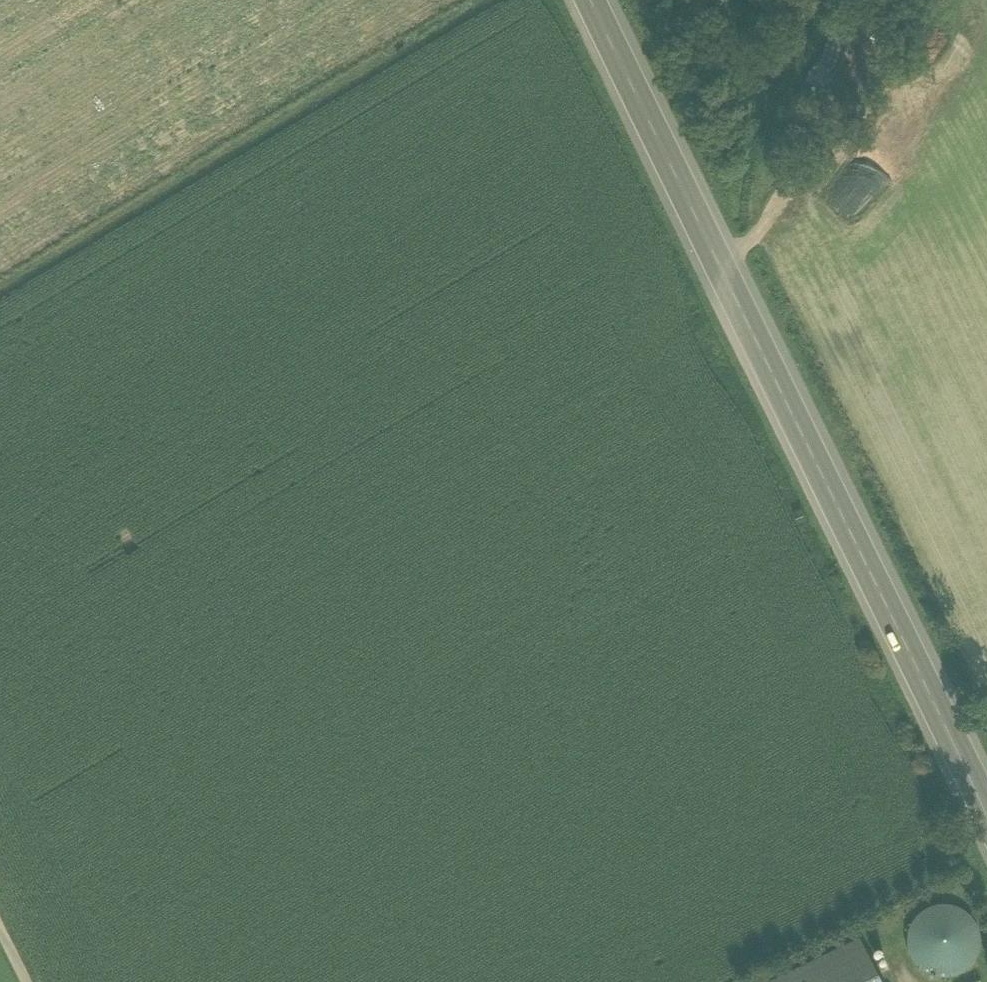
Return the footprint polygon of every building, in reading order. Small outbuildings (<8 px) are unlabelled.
[(907,944),(910,955),(916,965),(925,972),(936,976),(947,977),(958,974),(968,968),(975,959),(979,948),(980,937),(977,926),(971,916),(962,909),(952,905),(940,904),(929,907),(919,913),(912,922),(908,933),(907,944)] [(775,981),(878,981),(858,941),(775,981)]
